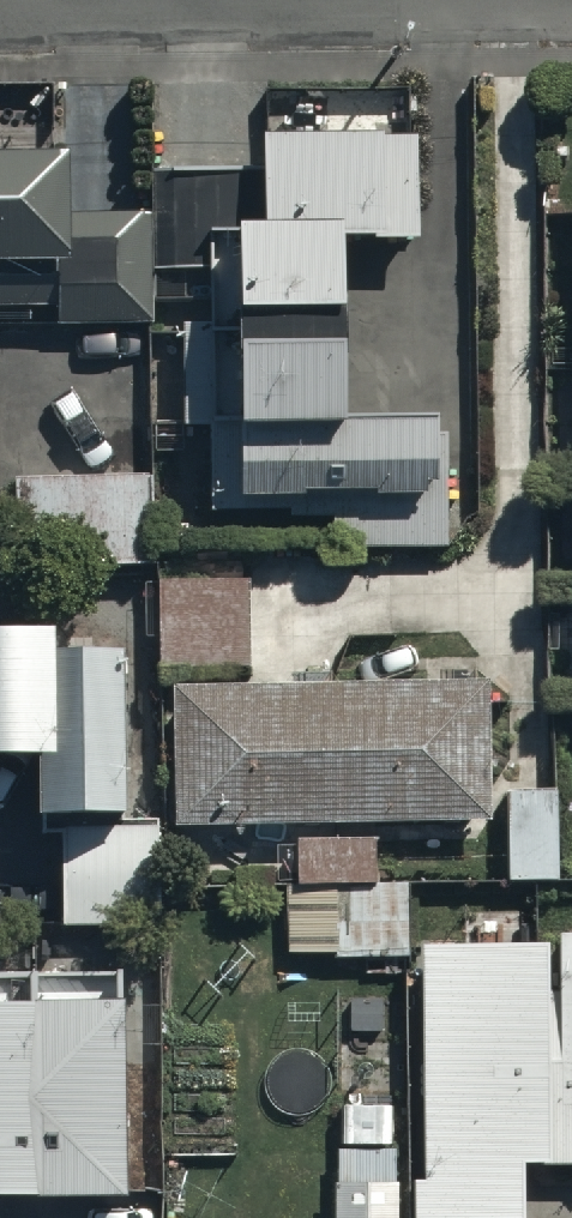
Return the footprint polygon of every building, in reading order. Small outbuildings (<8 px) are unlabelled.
[(157,271),(208,270),(209,324),(181,325),(183,433),(203,433),(205,524),(335,521),(335,538),(346,538),(346,550),(442,548),(440,436),(433,436),(433,422),(344,423),(340,237),(414,235),(412,139),(261,142),(262,171),(155,174),(157,271)] [(152,324),(150,216),(67,217),(66,153),(0,154),(0,328),(152,324)] [(13,478),(15,570),(153,566),(151,474),(13,478)] [(160,561),(161,669),(248,668),(247,560),(160,561)] [(43,753),(43,809),(128,809),(128,644),(55,644),(55,625),(0,626),(0,753),(43,753)] [(174,684),(177,821),(485,814),(482,678),(174,684)] [(555,795),(507,795),(507,882),(555,882),(555,795)] [(160,823),(61,823),(61,927),(160,927),(160,823)] [(378,836),(299,838),(301,885),(379,884),(378,836)] [(379,884),(301,885),(287,886),(289,954),(405,951),(403,883),(379,884)] [(420,940),(423,1217),(527,1217),(527,1164),(571,1163),(571,938),(420,940)] [(120,1202),(120,978),(0,978),(0,1202),(120,1202)] [(336,1106),(335,1217),(398,1217),(399,1107),(336,1106)]
